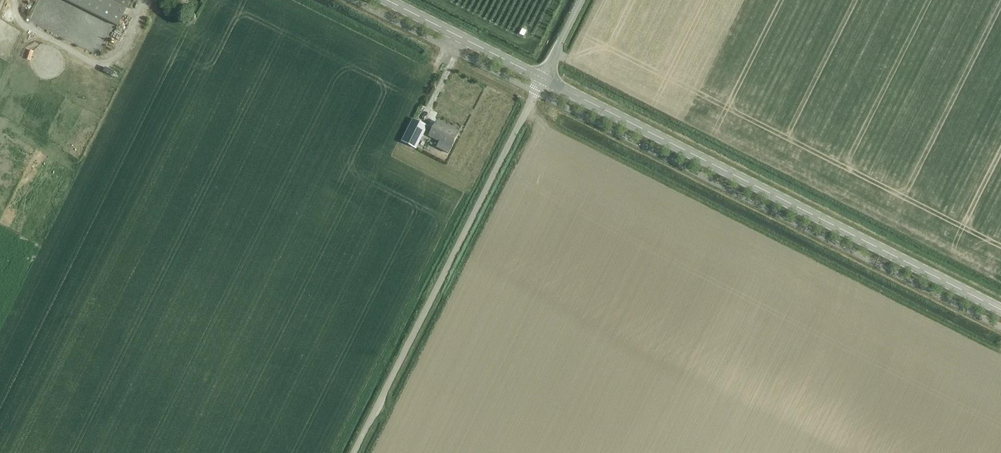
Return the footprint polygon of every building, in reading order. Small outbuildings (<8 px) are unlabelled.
[(131,0),(64,0),(117,26),(131,0)] [(114,84),(115,77),(106,75),(105,82),(114,84)] [(416,149),(428,127),(413,120),(402,142),(416,149)] [(452,148),(459,134),(436,122),(429,136),(452,148)]
